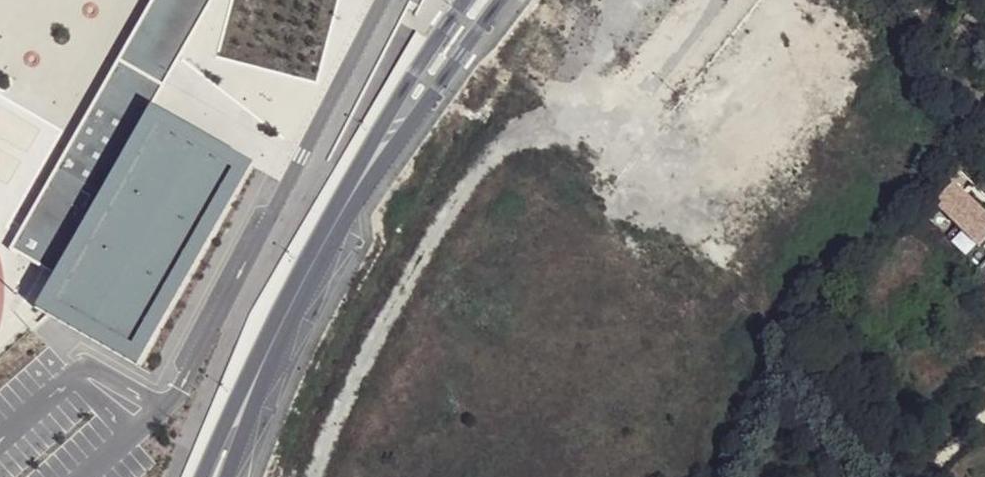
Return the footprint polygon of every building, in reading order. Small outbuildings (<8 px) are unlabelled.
[(118,65),(164,91),(215,0),(154,0),(118,65)] [(164,91),(118,65),(10,257),(55,282),(36,315),(138,372),(251,170),(152,114),(164,91)]
